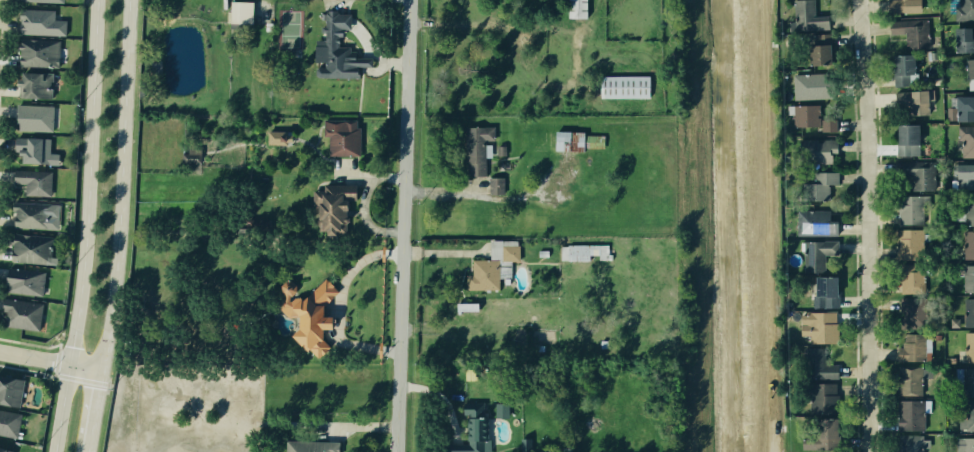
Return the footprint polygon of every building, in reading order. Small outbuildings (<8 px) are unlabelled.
[(565,20),(564,0),(583,0),(584,19),(565,20)] [(885,13),(885,0),(920,0),(920,12),(885,13)] [(951,21),(950,0),(973,0),(973,20),(951,21)] [(254,2),(229,1),(228,23),(253,24),(254,2)] [(791,2),(810,1),(811,17),(826,17),(827,29),(792,31),(791,2)] [(17,5),(53,6),(53,16),(66,17),(65,35),(15,33),(17,5)] [(319,9),(347,8),(348,29),(338,29),(338,41),(348,42),(348,52),(369,52),(370,65),(356,65),(356,74),(314,75),(313,35),(319,36),(319,9)] [(885,18),(928,18),(928,51),(902,51),(902,35),(885,35),(885,18)] [(951,24),(973,23),(973,50),(952,51),(951,24)] [(814,35),(829,33),(832,65),(810,66),(808,45),(815,45),(814,35)] [(14,38),(56,39),(56,66),(14,65),(14,38)] [(887,54),(913,54),(913,86),(888,87),(887,54)] [(959,59),(973,58),(973,88),(960,88),(959,59)] [(15,71),(52,72),(51,97),(15,96),(15,71)] [(791,73),(827,72),(827,97),(792,98),(791,73)] [(597,76),(647,77),(647,98),(597,98),(597,76)] [(891,93),(932,91),(933,104),(924,106),(924,115),(893,115),(891,93)] [(945,93),(973,93),(973,122),(945,122),(945,93)] [(14,101),(52,103),(50,132),(13,130),(14,101)] [(786,106),(818,105),(818,129),(785,129),(786,106)] [(837,117),(822,118),(822,132),(838,131),(837,117)] [(321,119),(359,119),(358,156),(321,156),(321,119)] [(891,123),(917,123),(918,158),(892,158),(891,123)] [(463,126),(491,125),(492,141),(482,141),(482,174),(463,174),(463,126)] [(955,129),(973,128),(973,158),(956,159),(955,129)] [(268,144),(292,144),(292,132),(268,131),(268,144)] [(551,133),(604,132),(604,150),(551,151),(551,133)] [(15,135),(50,136),(49,164),(21,162),(21,152),(15,152),(15,135)] [(803,140),(837,139),(837,153),(826,153),(827,165),(803,165),(803,140)] [(496,145),(504,146),(504,155),(496,155),(496,145)] [(201,163),(201,151),(183,150),(182,163),(201,163)] [(896,165),(931,164),(932,191),(896,192),(896,165)] [(952,165),(973,165),(973,189),(952,189),(952,165)] [(11,169),(49,170),(48,195),(24,194),(24,183),(10,183),(11,169)] [(810,171),(837,171),(837,184),(829,184),(829,201),(799,202),(799,182),(810,182),(810,171)] [(488,177),(502,177),(502,199),(488,199),(488,177)] [(312,186),(355,186),(355,202),(343,202),(344,232),(312,232),(312,186)] [(953,195),(973,194),(973,223),(954,224),(953,195)] [(891,195),(918,195),(917,222),(891,221),(891,195)] [(10,201),(56,204),(54,229),(9,226),(10,201)] [(798,209),(834,210),(833,237),(797,236),(798,209)] [(960,228),(973,227),(973,258),(961,259),(960,228)] [(893,228),(917,228),(918,259),(894,260),(893,228)] [(7,232),(52,236),(50,263),(4,259),(7,232)] [(802,241),(837,241),(837,255),(824,255),(824,271),(803,271),(802,241)] [(558,245),(606,245),(607,261),(558,261),(558,245)] [(498,246),(516,246),(517,265),(499,265),(498,246)] [(469,259),(496,260),(495,289),(463,289),(464,270),(468,270),(469,259)] [(41,297),(0,292),(0,278),(2,264),(44,270),(41,297)] [(896,265),(919,264),(919,291),(896,291),(896,265)] [(960,266),(973,265),(973,292),(961,293),(960,266)] [(323,277),(335,290),(319,305),(320,315),(329,315),(329,327),(318,327),(318,336),(327,346),(313,359),(286,332),(293,328),(293,315),(275,316),(276,284),(289,283),(303,296),(323,277)] [(815,277),(837,277),(838,307),(823,308),(822,297),(815,297),(815,277)] [(896,295),(922,296),(922,330),(896,330),(896,295)] [(38,329),(0,324),(0,296),(42,302),(38,329)] [(959,297),(973,296),(973,328),(962,328),(959,297)] [(805,312),(835,312),(834,323),(844,323),(844,343),(809,343),(809,336),(799,336),(799,324),(805,324),(805,312)] [(961,332),(973,332),(973,364),(961,364),(961,332)] [(893,361),(893,345),(902,345),(902,334),(921,334),(921,361),(893,361)] [(803,348),(820,348),(820,362),(837,362),(838,380),(803,379),(803,348)] [(894,367),(921,366),(921,396),(894,396),(894,367)] [(960,369),(973,369),(973,395),(961,395),(960,369)] [(20,408),(0,404),(0,376),(25,380),(20,408)] [(809,383),(829,383),(829,411),(809,411),(809,383)] [(482,399),(483,451),(439,451),(438,437),(459,436),(458,399),(482,399)] [(894,401),(928,400),(929,414),(920,415),(921,430),(895,431),(894,401)] [(955,402),(973,402),(973,432),(955,433),(955,402)] [(508,417),(508,403),(495,404),(496,418),(508,417)] [(18,438),(0,435),(0,410),(23,414),(18,438)] [(811,417),(832,417),(832,449),(802,449),(802,439),(811,439),(811,417)] [(924,436),(924,451),(896,451),(895,436),(924,436)] [(953,437),(973,437),(973,451),(953,451),(953,437)] [(340,441),(339,451),(281,451),(281,440),(340,441)]
